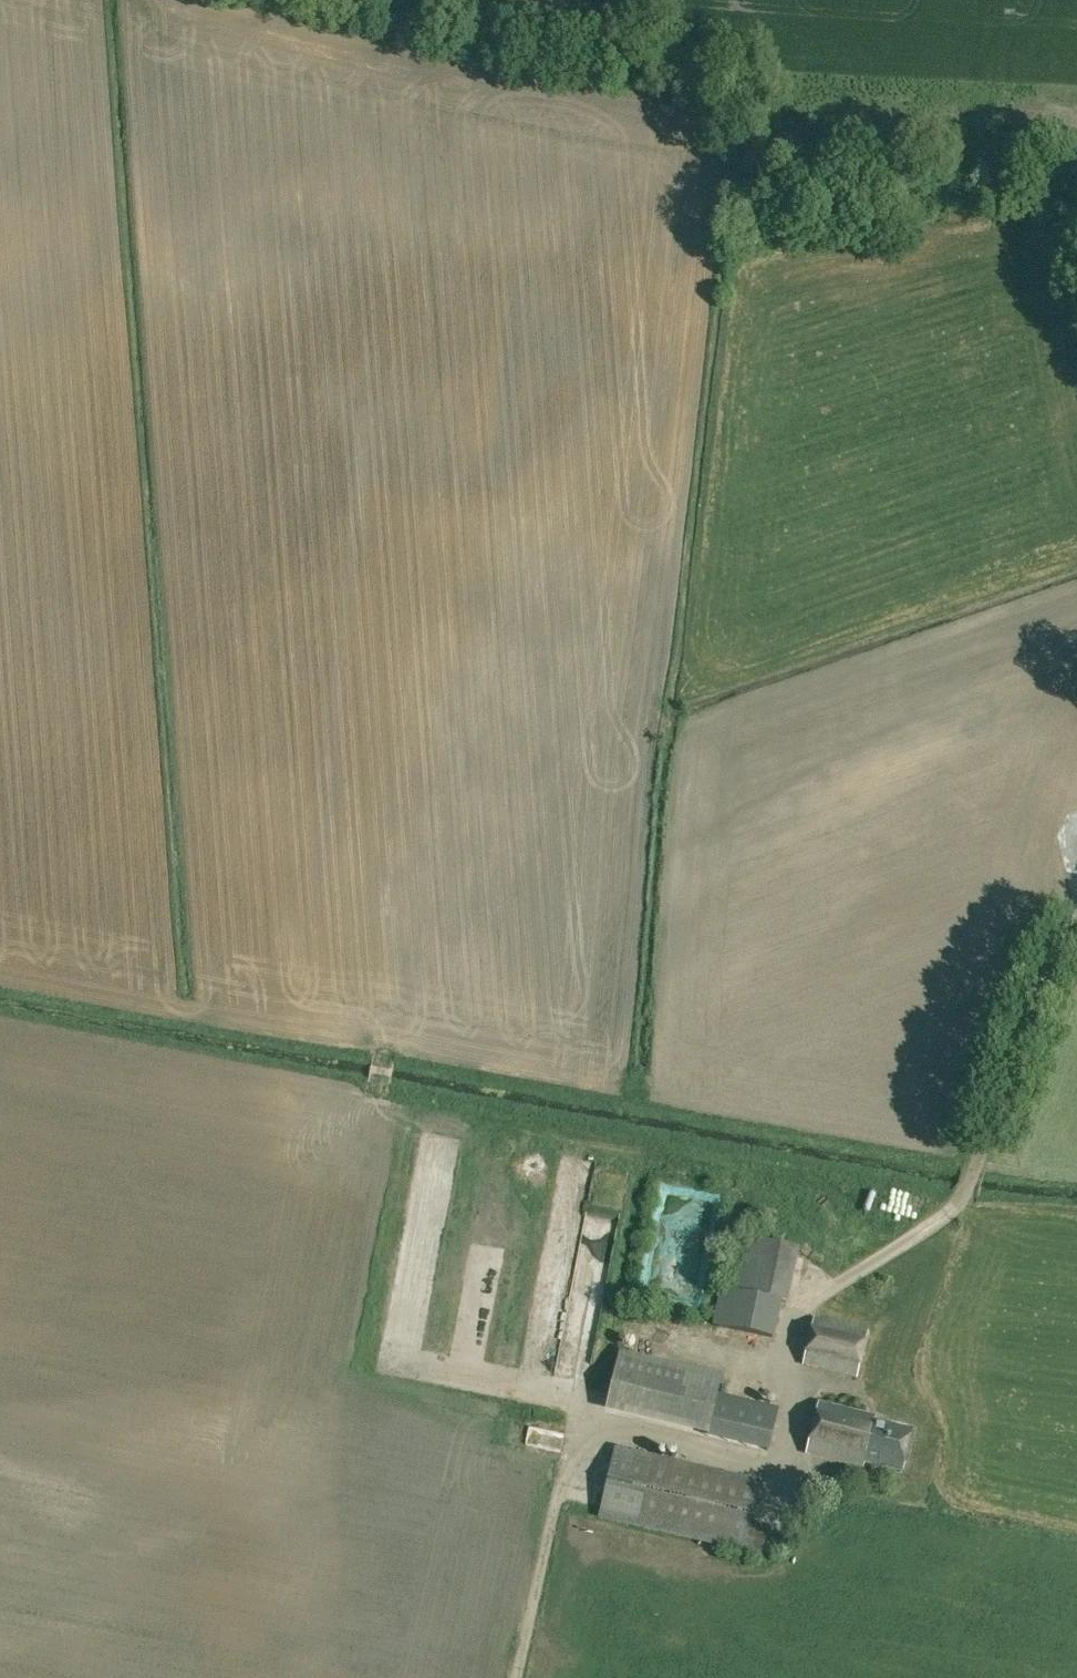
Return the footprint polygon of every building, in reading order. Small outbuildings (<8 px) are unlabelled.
[(797,1250),(732,1236),(714,1325),(773,1337),(780,1301),(786,1302),(797,1250)] [(603,1327),(603,1289),(581,1289),(581,1327),(603,1327)] [(803,1364),(857,1377),(868,1332),(813,1319),(803,1364)] [(707,1436),(768,1451),(778,1409),(717,1394),(721,1376),(619,1352),(609,1394),(711,1418),(707,1436)] [(864,1463),(902,1472),(912,1429),(874,1421),(875,1417),(818,1402),(806,1453),(863,1467),(864,1463)] [(599,1516),(760,1555),(766,1531),(749,1527),(760,1483),(615,1448),(599,1516)]
